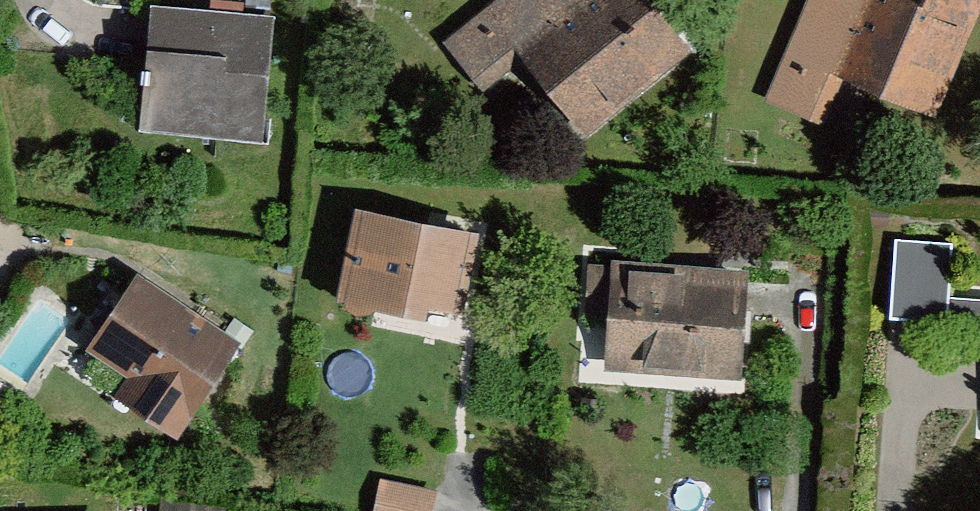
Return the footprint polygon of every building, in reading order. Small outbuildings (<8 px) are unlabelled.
[(437,49),(471,92),(513,59),(585,151),(686,72),(629,0),(500,0),(437,49)] [(754,98),(808,120),(825,79),(923,119),(973,0),(795,0),(754,98)] [(273,14),(136,3),(126,129),(263,140),(273,14)] [(467,239),(342,204),(316,294),(442,329),(467,239)] [(890,314),(944,313),(943,237),(890,238),(890,314)] [(742,274),(590,256),(577,363),(730,381),(742,274)] [(241,346),(132,271),(80,346),(121,374),(97,407),(165,455),(241,346)] [(435,485),(376,479),(373,510),(432,510),(435,485)] [(158,510),(225,510),(226,502),(159,498),(158,510)]
